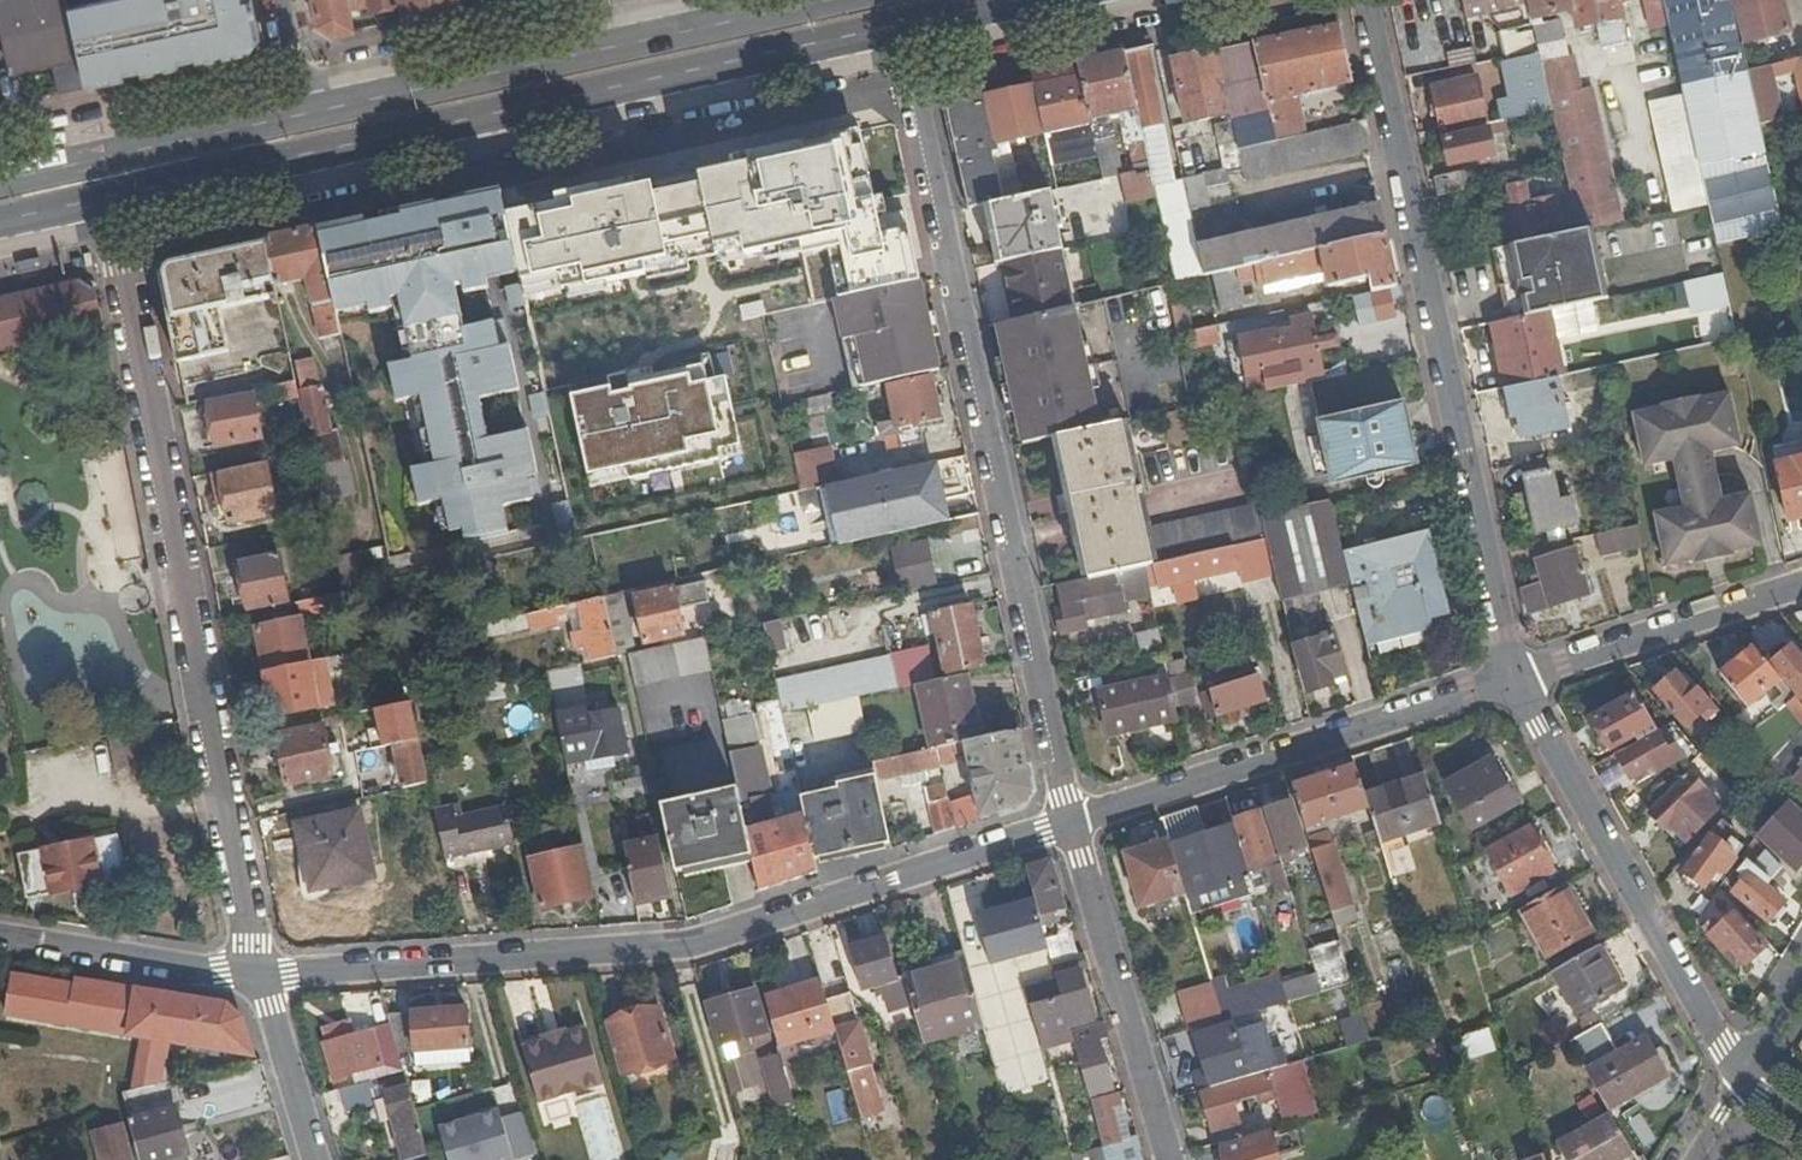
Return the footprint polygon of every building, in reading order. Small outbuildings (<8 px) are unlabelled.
[(59,96),(85,90),(66,0),(0,0),(0,25),(11,75),(53,67),(59,96)] [(85,90),(122,81),(121,75),(140,70),(142,77),(173,70),(249,53),(258,39),(250,2),(245,3),(245,0),(73,0),(67,1),(85,90)] [(333,36),(355,32),(349,5),(348,0),(312,0),(318,28),(333,36)] [(399,6),(398,0),(348,0),(349,5),(369,1),(371,11),(399,6)] [(399,6),(402,22),(460,10),(458,0),(398,0),(399,6)] [(482,0),(458,0),(460,10),(482,5),(482,0)] [(1526,0),(1461,0),(1465,16),(1487,11),(1489,19),(1502,32),(1509,59),(1538,53),(1526,0)] [(1538,53),(1539,57),(1551,112),(1564,171),(1578,232),(1593,229),(1613,225),(1588,86),(1577,88),(1572,59),(1567,60),(1559,23),(1544,26),(1541,19),(1573,11),(1578,30),(1600,26),(1601,34),(1600,35),(1608,70),(1639,64),(1634,43),(1643,41),(1638,17),(1623,20),(1619,6),(1642,0),(1645,16),(1664,12),(1661,0),(1526,0),(1538,53)] [(1731,0),(1661,0),(1664,12),(1681,88),(1748,73),(1731,0)] [(1744,41),(1789,31),(1781,0),(1733,0),(1744,41)] [(1253,44),(1256,61),(1266,103),(1352,84),(1339,25),(1253,44)] [(1147,49),(1123,54),(1155,193),(1175,283),(1203,276),(1197,247),(1192,224),(1182,182),(1175,183),(1152,78),(1154,78),(1147,49)] [(1475,64),(1472,49),(1446,55),(1448,69),(1475,64)] [(1230,116),(1220,69),(1219,70),(1214,53),(1172,62),(1186,125),(1230,116)] [(1123,54),(1101,59),(1113,113),(1118,112),(1125,145),(1130,144),(1136,174),(1126,175),(1121,177),(1125,198),(1155,193),(1123,54)] [(1551,112),(1539,57),(1504,64),(1503,60),(1476,68),(1474,68),(1476,80),(1486,126),(1505,123),(1551,112)] [(1101,59),(1077,64),(1080,79),(1091,125),(1095,143),(1114,139),(1108,114),(1113,113),(1101,59)] [(1256,61),(1220,69),(1230,116),(1231,115),(1233,123),(1268,114),(1266,103),(1256,61)] [(1748,73),(1760,125),(1782,120),(1773,81),(1798,76),(1801,92),(1801,61),(1748,73)] [(121,75),(122,81),(142,77),(140,70),(121,75)] [(1760,125),(1748,73),(1681,88),(1706,205),(1708,215),(1777,199),(1760,125)] [(1080,79),(1033,88),(1044,135),(1091,125),(1080,79)] [(1434,88),(1443,136),(1486,126),(1476,80),(1434,88)] [(958,92),(957,90),(946,110),(968,209),(990,205),(1003,202),(992,153),(999,152),(996,140),(987,98),(984,87),(958,92)] [(1033,88),(987,98),(996,140),(1008,138),(1009,143),(1044,135),(1033,88)] [(1233,123),(1237,142),(1239,151),(1305,135),(1298,110),(1271,116),(1271,114),(1268,114),(1233,123)] [(1372,144),(1366,119),(1305,135),(1239,151),(1243,171),(1244,174),(1372,144)] [(1505,123),(1486,126),(1488,131),(1443,140),(1447,162),(1493,152),(1490,137),(1507,133),(1505,123)] [(692,502),(650,304),(623,310),(624,316),(593,323),(592,319),(583,321),(584,324),(562,329),(543,244),(605,231),(608,243),(635,237),(664,230),(661,218),(738,203),(743,201),(730,141),(725,142),(649,159),(619,165),(558,178),(501,191),(524,296),(543,382),(550,415),(561,466),(578,542),(591,539),(637,529),(696,516),(692,502)] [(1203,176),(1203,178),(1207,190),(1231,184),(1229,174),(1243,171),(1239,151),(1237,142),(1221,146),(1227,170),(1203,176)] [(1229,174),(1231,184),(1245,180),(1244,174),(1243,171),(1229,174)] [(1435,179),(1439,198),(1471,191),(1467,177),(1462,173),(1435,179)] [(1199,178),(1182,182),(1192,224),(1208,220),(1199,178)] [(1526,185),(1506,189),(1518,244),(1537,240),(1535,229),(1559,224),(1554,198),(1530,203),(1526,185)] [(1003,202),(990,205),(1002,265),(1004,264),(1059,252),(1063,251),(1057,229),(1062,228),(1058,211),(1054,212),(1050,192),(1022,198),(1003,202)] [(471,203),(318,236),(336,317),(401,304),(412,359),(387,364),(397,408),(420,403),(433,463),(412,467),(421,507),(446,502),(452,532),(466,529),(468,541),(506,533),(500,506),(541,498),(527,435),(488,443),(479,401),(520,392),(505,320),(465,329),(459,298),(490,292),(471,203)] [(990,205),(984,206),(997,265),(999,265),(1002,265),(990,205)] [(1197,247),(1203,276),(1263,263),(1385,235),(1378,206),(1197,247)] [(1608,300),(1593,229),(1578,232),(1493,250),(1509,322),(1545,314),(1573,308),(1594,304),(1608,300)] [(318,236),(317,230),(265,242),(275,288),(311,280),(313,286),(309,292),(319,342),(340,337),(336,317),(318,236)] [(1385,235),(1263,263),(1267,286),(1260,288),(1263,302),(1308,292),(1304,277),(1315,274),(1317,281),(1325,279),(1323,273),(1326,272),(1330,288),(1335,287),(1338,300),(1356,297),(1352,283),(1370,279),(1373,293),(1397,288),(1385,235)] [(275,288),(265,242),(170,262),(160,277),(177,364),(229,353),(221,310),(272,299),(274,305),(279,304),(275,288)] [(914,248),(755,282),(763,317),(835,302),(919,283),(921,283),(914,248)] [(1059,252),(1004,264),(1017,321),(1071,308),(1059,252)] [(1002,265),(999,265),(1012,323),(1017,321),(1004,264),(1002,265)] [(1146,289),(1143,276),(1133,279),(1135,292),(1146,289)] [(1688,304),(1726,296),(1722,276),(1684,283),(1688,304)] [(1356,297),(1373,293),(1370,279),(1352,283),(1356,297)] [(102,329),(94,293),(79,282),(0,299),(0,350),(102,329)] [(763,317),(755,282),(706,292),(732,428),(747,505),(800,493),(793,457),(784,414),(782,405),(763,317)] [(923,301),(919,283),(835,302),(839,320),(923,301)] [(1308,292),(1263,302),(1244,306),(1247,320),(1338,300),(1335,287),(1330,288),(1308,292)] [(1017,321),(997,327),(1004,358),(1029,352),(1032,361),(1114,346),(1104,300),(1071,308),(1017,321)] [(931,337),(926,315),(923,301),(839,320),(843,341),(875,334),(878,349),(931,338),(931,337)] [(1190,304),(1172,308),(1178,334),(1196,331),(1190,304)] [(1545,314),(1550,339),(1576,332),(1573,308),(1545,314)] [(939,335),(935,314),(926,315),(931,337),(939,335)] [(1545,314),(1509,322),(1497,324),(1504,361),(1497,362),(1503,391),(1504,390),(1555,380),(1559,378),(1550,339),(1545,314)] [(1283,389),(1304,385),(1303,379),(1325,374),(1313,317),(1290,322),(1292,330),(1238,343),(1246,378),(1264,374),(1268,392),(1283,389)] [(1497,324),(1490,326),(1497,362),(1504,361),(1497,324)] [(853,390),(938,372),(931,338),(878,349),(875,334),(843,341),(853,390)] [(1013,402),(1039,396),(1122,379),(1114,346),(1032,361),(1006,367),(1013,402)] [(1029,352),(1004,358),(1006,367),(1032,361),(1029,352)] [(317,389),(310,359),(293,362),(322,502),(355,494),(348,463),(346,463),(339,432),(331,434),(320,388),(317,389)] [(1783,388),(1801,385),(1796,361),(1778,366),(1783,388)] [(1408,423),(1395,365),(1365,372),(1304,385),(1283,389),(1296,448),(1408,423)] [(939,420),(930,379),(887,389),(894,423),(875,426),(881,453),(922,444),(918,424),(939,420)] [(1015,411),(1023,446),(1057,438),(1122,424),(1131,422),(1122,379),(1039,396),(1042,406),(1015,411)] [(1504,390),(1515,439),(1566,429),(1555,380),(1504,390)] [(1237,399),(1256,395),(1253,384),(1235,388),(1237,399)] [(1731,553),(1760,547),(1749,494),(1720,501),(1709,453),(1738,448),(1726,393),(1698,400),(1697,396),(1659,405),(1660,408),(1631,415),(1642,468),(1672,462),(1682,509),(1652,516),(1663,567),(1693,561),(1694,565),(1731,556),(1731,553)] [(832,394),(782,405),(784,414),(834,404),(832,394)] [(260,437),(251,395),(208,405),(213,426),(205,427),(208,441),(202,442),(204,449),(217,447),(260,437)] [(1013,402),(1015,411),(1042,406),(1039,396),(1013,402)] [(201,407),(205,427),(213,426),(208,405),(201,407)] [(1417,465),(1408,423),(1296,448),(1306,490),(1417,465)] [(1265,540),(1261,517),(1257,504),(1145,531),(1139,497),(1143,497),(1142,490),(1137,491),(1122,424),(1057,438),(1088,579),(1145,567),(1265,540)] [(793,457),(800,493),(826,487),(838,485),(830,449),(793,457)] [(1801,520),(1801,460),(1781,464),(1793,522),(1801,520)] [(277,517),(267,464),(220,473),(224,492),(216,494),(221,523),(229,522),(230,526),(277,517)] [(935,488),(930,465),(838,485),(826,487),(829,501),(836,533),(839,546),(943,523),(935,488)] [(1527,496),(1532,518),(1536,535),(1575,527),(1570,502),(1557,505),(1550,472),(1523,479),(1527,496)] [(212,474),(216,494),(224,492),(220,473),(212,474)] [(940,487),(935,488),(943,523),(948,522),(940,487)] [(1516,522),(1532,518),(1527,496),(1511,500),(1516,522)] [(830,535),(836,533),(829,501),(823,503),(830,535)] [(1344,555),(1331,502),(1261,517),(1265,540),(1275,577),(1281,600),(1314,592),(1351,583),(1344,555)] [(1621,551),(1640,547),(1637,526),(1596,535),(1601,555),(1602,563),(1622,558),(1621,551)] [(1428,535),(1344,555),(1351,583),(1365,640),(1432,623),(1431,619),(1448,614),(1428,535)] [(1275,577),(1265,540),(1145,567),(1147,576),(1155,575),(1158,589),(1171,586),(1177,606),(1199,601),(1194,581),(1240,570),(1243,584),(1275,577)] [(895,571),(933,562),(928,542),(890,551),(895,571)] [(392,582),(385,550),(335,560),(341,593),(392,582)] [(1576,550),(1535,561),(1543,585),(1522,592),(1529,615),(1589,597),(1576,550)] [(286,602),(277,555),(237,564),(247,610),(286,602)] [(900,595),(938,586),(933,562),(895,571),(900,595)] [(1147,576),(1145,567),(1088,579),(1057,586),(1062,608),(1055,610),(1061,634),(1087,628),(1086,623),(1127,614),(1125,603),(1151,597),(1147,576)] [(704,583),(674,589),(678,609),(709,603),(704,583)] [(678,609),(674,589),(673,589),(635,597),(644,643),(683,635),(678,609)] [(1281,600),(1293,647),(1295,646),(1314,641),(1311,635),(1319,633),(1321,639),(1326,637),(1314,592),(1281,600)] [(616,656),(627,654),(634,653),(622,594),(604,598),(616,656)] [(616,656),(604,598),(568,606),(570,616),(578,652),(586,650),(589,662),(616,656)] [(570,616),(568,606),(555,609),(557,619),(570,616)] [(984,665),(971,607),(933,615),(946,675),(984,665)] [(557,619),(555,609),(516,618),(520,634),(530,632),(531,634),(558,628),(557,619)] [(255,629),(264,672),(309,663),(300,619),(290,620),(289,614),(280,616),(282,622),(275,624),(255,629)] [(520,634),(516,618),(502,620),(505,637),(520,634)] [(502,620),(475,626),(478,643),(505,637),(502,620)] [(785,644),(780,621),(762,625),(767,648),(785,644)] [(1143,654),(1163,649),(1159,632),(1139,636),(1143,654)] [(1314,641),(1295,646),(1309,693),(1333,686),(1331,680),(1346,674),(1333,636),(1326,637),(1321,639),(1319,633),(1311,635),(1314,641)] [(627,654),(635,689),(710,672),(703,638),(634,653),(627,654)] [(1770,664),(1801,701),(1801,662),(1789,648),(1770,664)] [(1780,681),(1753,649),(1721,676),(1748,708),(1780,681)] [(309,663),(264,672),(274,716),(319,707),(313,678),(349,670),(345,655),(309,663)] [(900,656),(775,684),(781,714),(907,686),(900,656)] [(1243,674),(1229,678),(1231,685),(1208,692),(1217,718),(1266,702),(1257,676),(1245,680),(1243,674)] [(968,675),(960,677),(968,717),(974,715),(978,733),(981,732),(968,675)] [(1675,676),(1656,692),(1685,727),(1698,715),(1705,723),(1717,713),(1697,691),(1691,695),(1675,676)] [(935,750),(980,740),(974,715),(968,717),(960,677),(921,685),(935,750)] [(1108,736),(1174,721),(1164,677),(1099,691),(1108,736)] [(506,681),(481,686),(484,698),(486,703),(534,693),(531,679),(507,684),(506,681)] [(481,686),(410,702),(414,719),(426,716),(425,711),(484,698),(481,686)] [(1769,706),(1776,713),(1785,706),(1789,703),(1783,694),(1769,706)] [(1635,738),(1638,742),(1654,734),(1633,697),(1593,719),(1612,751),(1635,738)] [(1785,706),(1801,726),(1801,706),(1795,698),(1789,703),(1785,706)] [(815,742),(865,732),(857,699),(807,710),(815,742)] [(393,745),(402,789),(426,784),(408,703),(375,710),(383,747),(393,745)] [(619,710),(590,716),(593,733),(561,739),(566,764),(583,761),(585,773),(613,767),(612,756),(627,753),(619,710)] [(593,733),(590,716),(558,722),(561,739),(593,733)] [(1176,730),(1174,721),(1108,736),(1110,745),(1176,730)] [(1699,757),(1671,724),(1657,732),(1659,736),(1618,758),(1631,780),(1654,769),(1657,775),(1683,759),(1688,767),(1699,757)] [(333,778),(323,727),(276,737),(285,788),(333,778)] [(161,762),(155,728),(108,737),(114,772),(161,762)] [(926,789),(935,835),(1024,806),(1033,790),(1020,732),(980,740),(935,750),(872,764),(873,769),(874,776),(875,780),(900,775),(901,777),(940,767),(940,766),(955,763),(953,755),(966,753),(975,795),(949,804),(944,785),(926,789)] [(751,857),(759,892),(816,873),(814,862),(804,817),(771,824),(765,800),(753,741),(726,747),(736,790),(739,804),(750,801),(756,828),(745,831),(751,857)] [(1785,781),(1791,789),(1796,784),(1801,789),(1801,743),(1781,770),(1789,777),(1785,781)] [(1490,758),(1488,759),(1489,761),(1445,785),(1471,830),(1514,807),(1516,810),(1518,808),(1490,758)] [(644,774),(642,766),(633,767),(635,776),(644,774)] [(1357,767),(1292,787),(1305,828),(1369,808),(1366,797),(1357,767)] [(836,785),(874,776),(873,769),(834,777),(836,785)] [(1720,806),(1687,774),(1649,814),(1666,830),(1670,825),(1687,841),(1720,806)] [(814,862),(889,844),(875,780),(874,776),(836,785),(836,789),(800,797),(804,817),(814,862)] [(1366,797),(1369,808),(1380,844),(1441,825),(1426,778),(1366,797)] [(660,806),(674,873),(751,857),(745,831),(739,804),(736,790),(660,806)] [(771,824),(804,817),(800,797),(799,793),(765,800),(771,824)] [(1291,803),(1265,811),(1281,864),(1289,861),(1287,855),(1306,849),(1291,803)] [(1798,888),(1801,884),(1801,871),(1801,870),(1801,869),(1801,818),(1786,803),(1756,837),(1784,862),(1780,868),(1798,888)] [(434,812),(444,860),(514,845),(507,807),(462,817),(460,806),(434,812)] [(373,878),(358,812),(297,825),(311,891),(373,878)] [(1259,813),(1232,821),(1233,826),(1246,866),(1272,858),(1259,813)] [(1170,846),(1184,894),(1187,901),(1251,882),(1246,866),(1233,826),(1170,846)] [(1539,847),(1528,826),(1485,850),(1512,897),(1560,869),(1546,843),(1539,847)] [(1328,833),(1308,839),(1343,955),(1351,952),(1342,926),(1355,921),(1328,833)] [(39,897),(125,879),(116,834),(30,853),(39,897)] [(1744,848),(1732,839),(1726,848),(1711,836),(1684,874),(1704,890),(1719,869),(1726,873),(1744,848)] [(624,849),(634,900),(670,893),(658,841),(624,849)] [(1780,868),(1755,841),(1742,858),(1746,861),(1737,873),(1743,879),(1731,895),(1766,923),(1783,902),(1765,887),(1780,868)] [(1170,846),(1169,842),(1124,856),(1141,907),(1184,894),(1170,846)] [(590,896),(579,849),(529,860),(539,908),(590,896)] [(27,900),(39,897),(30,853),(16,855),(27,900)] [(1049,863),(1025,870),(1033,898),(1040,922),(1046,920),(1045,914),(1062,909),(1049,863)] [(1289,891),(1281,866),(1268,870),(1276,895),(1289,891)] [(1588,910),(1573,882),(1520,911),(1547,960),(1591,933),(1580,914),(1588,910)] [(670,893),(634,900),(636,907),(671,899),(670,893)] [(1040,922),(1033,898),(975,916),(985,948),(1007,941),(1009,948),(1016,946),(1014,939),(1042,930),(1040,922)] [(1711,918),(1701,929),(1722,952),(1727,946),(1744,966),(1763,948),(1732,914),(1718,926),(1711,918)] [(846,944),(847,949),(883,937),(881,933),(846,944)] [(1051,963),(1076,955),(1069,933),(1045,940),(1051,963)] [(904,984),(903,978),(895,980),(883,937),(847,949),(859,989),(878,984),(885,1009),(910,1004),(904,984)] [(1620,991),(1597,948),(1552,973),(1576,1015),(1620,991)] [(931,971),(934,970),(965,961),(963,953),(929,964),(931,971)] [(1086,968),(1082,953),(1076,955),(1051,963),(1060,995),(1028,1004),(1041,1047),(1056,1043),(1052,1031),(1067,1026),(1090,1019),(1076,971),(1086,968)] [(965,961),(934,970),(951,1029),(981,1020),(965,961)] [(1212,984),(1223,1022),(1288,1003),(1282,984),(1276,965),(1212,984)] [(1315,974),(1321,993),(1352,985),(1346,965),(1315,974)] [(910,1004),(922,1045),(953,1035),(951,1029),(934,970),(931,971),(932,975),(904,984),(910,1004)] [(1282,984),(1288,1003),(1321,993),(1315,974),(1282,984)] [(134,1093),(154,1087),(160,1051),(168,1051),(170,1043),(251,1057),(241,1020),(228,1007),(145,994),(76,982),(76,989),(13,979),(7,1018),(141,1040),(134,1093)] [(825,1001),(819,982),(764,998),(778,1046),(834,1031),(825,1002),(825,1001)] [(766,1032),(754,991),(705,1003),(718,1046),(737,1041),(740,1048),(748,1046),(746,1038),(766,1032)] [(825,1002),(834,1031),(855,1104),(880,1097),(858,1024),(857,1025),(849,995),(825,1002)] [(656,1009),(604,1024),(617,1074),(670,1059),(656,1009)] [(464,1010),(387,1015),(388,1018),(397,1049),(399,1053),(412,1052),(414,1068),(468,1063),(464,1010)] [(397,1049),(388,1018),(370,1024),(372,1032),(379,1055),(397,1049)] [(1100,1022),(1069,1032),(1071,1038),(1073,1046),(1095,1040),(1104,1037),(1100,1022)] [(1194,1075),(1199,1093),(1269,1072),(1289,1066),(1286,1055),(1246,1067),(1240,1045),(1256,1040),(1250,1022),(1200,1037),(1200,1035),(1196,1036),(1205,1070),(1194,1075)] [(1616,1054),(1601,1025),(1569,1043),(1607,1111),(1644,1091),(1647,1096),(1671,1082),(1646,1038),(1616,1054)] [(1069,1032),(1067,1026),(1052,1031),(1056,1043),(1071,1038),(1069,1032)] [(540,1043),(519,1049),(534,1103),(600,1084),(585,1031),(562,1037),(540,1043)] [(538,1038),(540,1043),(562,1037),(561,1031),(538,1038)] [(1495,1052),(1489,1031),(1458,1041),(1463,1060),(1495,1052)] [(379,1055),(372,1032),(323,1046),(333,1081),(382,1069),(379,1055)] [(1109,1089),(1095,1040),(1073,1046),(1076,1060),(1089,1101),(1090,1101),(1104,1096),(1103,1091),(1109,1089)] [(741,1092),(731,1057),(751,1052),(749,1046),(740,1048),(737,1041),(718,1046),(716,1047),(730,1095),(741,1092)] [(781,1059),(779,1054),(763,1059),(775,1102),(792,1097),(790,1091),(781,1059)] [(1269,1072),(1272,1084),(1275,1096),(1309,1086),(1302,1062),(1289,1066),(1269,1072)] [(1269,1072),(1199,1093),(1211,1132),(1239,1123),(1231,1095),(1272,1084),(1269,1072)] [(404,1073),(339,1090),(345,1113),(376,1103),(373,1089),(385,1086),(403,1158),(425,1152),(404,1073)] [(171,1083),(154,1087),(134,1093),(122,1095),(139,1159),(173,1159),(187,1156),(175,1109),(177,1108),(171,1083)] [(624,1098),(628,1111),(643,1106),(639,1093),(624,1098)] [(1115,1093),(1104,1096),(1090,1101),(1102,1147),(1101,1148),(1101,1149),(1104,1159),(1139,1159),(1137,1152),(1121,1157),(1117,1143),(1119,1143),(1109,1107),(1119,1104),(1115,1093)] [(880,1097),(855,1104),(859,1118),(884,1110),(880,1097)] [(437,1125),(447,1159),(511,1159),(513,1159),(497,1108),(437,1125)] [(1632,1155),(1610,1116),(1557,1147),(1565,1159),(1624,1159),(1632,1155)] [(121,1127),(91,1134),(98,1159),(129,1159),(121,1127)] [(1222,1149),(1222,1151),(1225,1159),(1278,1159),(1271,1134),(1222,1149)] [(1072,1157),(1073,1159),(1104,1159),(1101,1149),(1072,1157)] [(1218,1159),(1225,1159),(1222,1151),(1216,1152),(1218,1159)]
